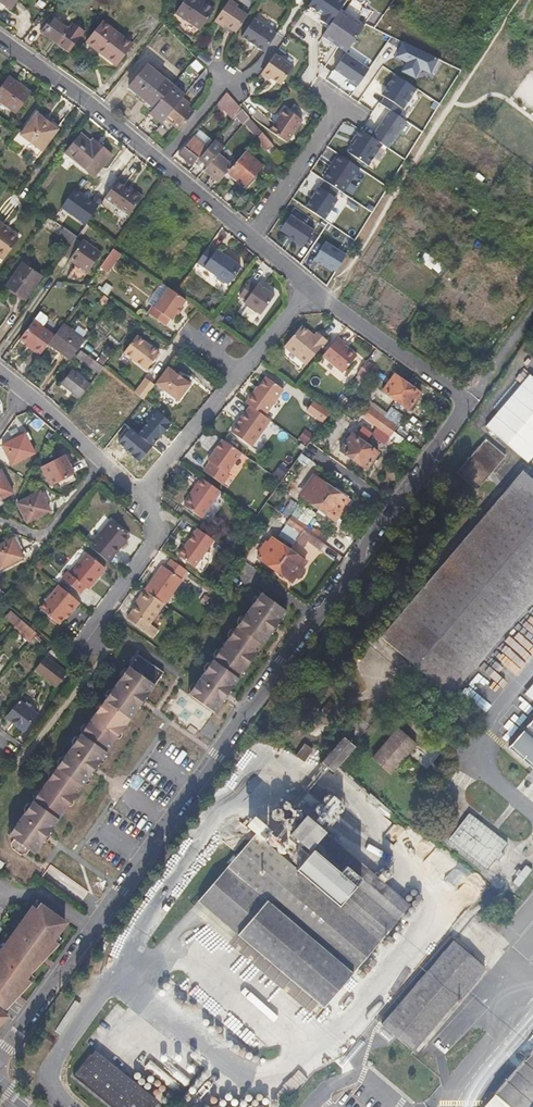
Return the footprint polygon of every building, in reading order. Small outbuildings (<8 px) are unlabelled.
[(16,0),(0,0),(0,2),(10,9),(16,0)] [(199,0),(185,0),(175,14),(200,30),(214,10),(199,0)] [(226,25),(238,32),(249,16),(237,8),(239,5),(232,0),(229,0),(214,22),(224,28),(226,25)] [(348,0),(313,0),(312,1),(310,6),(324,15),(321,20),(331,27),(343,9),(349,0),(348,0)] [(331,27),(324,36),(347,53),(367,26),(343,9),(331,27)] [(69,52),(84,33),(74,26),(70,31),(52,18),(42,33),(69,52)] [(278,35),(254,20),(242,38),(265,53),(278,35)] [(132,46),(102,22),(86,43),(117,67),(132,46)] [(404,41),(398,56),(409,61),(404,71),(419,78),(423,69),(434,74),(442,58),(404,41)] [(336,69),(361,85),(372,68),(347,53),(336,69)] [(280,86),(293,70),(275,55),(263,73),(280,86)] [(154,107),(172,86),(145,66),(128,88),(154,107)] [(386,96),(381,104),(391,109),(402,116),(419,88),(396,75),(384,94),(386,96)] [(30,94),(7,78),(0,88),(0,102),(16,114),(30,94)] [(237,116),(242,110),(228,93),(215,109),(220,113),(223,110),(233,121),(237,116)] [(195,112),(188,107),(191,104),(183,98),(165,120),(180,131),(195,112)] [(288,145),(304,122),(286,109),(270,132),(288,145)] [(407,119),(402,116),(391,109),(374,138),(383,144),(390,148),(407,119)] [(250,118),(242,110),(237,116),(244,125),(250,118)] [(43,152),(58,130),(49,124),(52,120),(46,115),(43,119),(36,114),(20,136),(43,152)] [(263,134),(250,118),(244,125),(257,140),(263,134)] [(370,166),(383,144),(374,138),(362,131),(349,153),(370,166)] [(273,145),(263,134),(257,140),(255,142),(268,152),(273,145)] [(94,175),(110,155),(100,147),(97,150),(80,136),(66,153),(94,175)] [(198,160),(207,148),(194,137),(179,155),(193,167),(199,160),(198,160)] [(219,154),(224,148),(215,141),(199,160),(207,167),(219,154)] [(245,187),(262,167),(245,153),(231,170),(229,173),(245,187)] [(225,166),(229,162),(219,154),(207,167),(204,171),(219,183),(229,173),(231,170),(225,166)] [(345,191),(360,166),(338,154),(323,179),(345,191)] [(306,207),(326,220),(339,200),(336,198),(340,191),(323,180),(306,207)] [(126,185),(124,187),(117,182),(105,198),(129,216),(143,197),(126,185)] [(75,189),(62,207),(89,225),(101,207),(75,189)] [(291,213),(280,230),(304,246),(315,230),(291,213)] [(3,224),(0,222),(0,258),(3,260),(18,239),(9,232),(10,230),(3,224)] [(76,237),(62,227),(57,235),(70,244),(75,238),(76,237)] [(63,254),(68,258),(87,272),(101,253),(82,239),(80,242),(75,238),(70,244),(63,254)] [(327,242),(317,259),(337,271),(347,254),(327,242)] [(109,273),(122,254),(115,249),(101,267),(109,273)] [(241,271),(233,264),(231,267),(225,262),(226,260),(217,253),(215,256),(208,251),(197,266),(216,280),(216,283),(224,289),(225,288),(227,288),(228,289),(241,271)] [(23,299),(38,276),(20,264),(4,286),(23,299)] [(108,296),(113,288),(107,283),(101,291),(108,296)] [(258,320),(273,301),(257,289),(255,291),(248,287),(238,299),(244,304),(241,308),(258,320)] [(108,299),(95,289),(90,296),(103,306),(108,299)] [(170,324),(176,317),(178,319),(183,312),(181,311),(186,303),(169,290),(154,309),(152,308),(146,315),(164,328),(168,323),(170,324)] [(40,312),(33,321),(20,339),(33,349),(31,351),(38,357),(48,345),(53,337),(42,328),(47,320),(46,317),(40,312)] [(69,361),(85,341),(63,324),(53,337),(48,345),(69,361)] [(307,364),(327,340),(318,332),(314,336),(302,326),(285,346),(307,364)] [(343,373),(357,356),(344,346),(346,343),(338,337),(322,356),(343,373)] [(146,372),(158,356),(156,354),(136,338),(123,355),(146,372)] [(104,368),(86,354),(81,361),(99,374),(104,368)] [(366,380),(374,368),(367,362),(358,375),(366,380)] [(190,388),(167,370),(155,385),(178,403),(190,388)] [(90,386),(71,371),(61,385),(79,399),(90,386)] [(487,427),(532,462),(532,461),(532,375),(530,373),(487,427)] [(396,402),(408,385),(396,376),(384,392),(396,402)] [(266,417),(285,390),(267,377),(256,393),(254,391),(246,403),(251,406),(266,417)] [(142,401),(153,387),(150,385),(144,380),(133,394),(142,401)] [(409,411),(421,394),(408,385),(396,402),(409,411)] [(324,423),(331,413),(315,401),(308,411),(324,423)] [(252,448),(271,421),(266,417),(251,406),(241,419),(243,420),(240,424),(239,423),(231,433),(252,448)] [(381,423),(384,418),(376,412),(373,417),(381,423)] [(378,427),(381,423),(373,417),(370,421),(378,427)] [(393,425),(384,418),(381,423),(390,429),(393,425)] [(390,429),(381,423),(378,427),(386,433),(390,429)] [(309,442),(313,435),(306,431),(302,437),(309,442)] [(354,461),(365,445),(353,435),(341,452),(354,461)] [(34,454),(25,436),(3,447),(12,465),(34,454)] [(466,490),(495,457),(475,438),(445,472),(466,490)] [(227,473),(242,453),(223,439),(209,460),(210,462),(204,471),(224,485),(231,476),(227,473)] [(366,470),(378,453),(365,445),(354,461),(366,470)] [(71,476),(62,458),(41,468),(50,487),(71,476)] [(0,471),(0,498),(11,493),(0,471)] [(532,593),(532,488),(518,475),(370,648),(438,705),(532,593)] [(202,478),(197,485),(191,494),(193,495),(186,506),(203,518),(222,492),(202,478)] [(319,509),(333,490),(317,478),(303,497),(319,509)] [(336,521),(350,502),(333,490),(319,509),(336,521)] [(47,512),(38,493),(17,503),(25,522),(47,512)] [(307,526),(299,519),(295,524),(304,530),(307,526)] [(129,536),(125,533),(110,521),(89,546),(108,562),(129,536)] [(301,535),(304,530),(295,524),(292,529),(301,535)] [(324,536),(316,531),(315,532),(307,526),(304,530),(320,542),(324,536)] [(195,569),(196,568),(203,557),(215,541),(196,528),(177,555),(195,569)] [(315,548),(320,542),(304,530),(301,535),(309,541),(308,542),(315,548)] [(11,539),(0,545),(0,568),(21,558),(11,539)] [(275,570),(289,551),(273,540),(259,558),(275,570)] [(292,582),(305,563),(289,551),(275,570),(292,582)] [(86,589),(104,567),(86,552),(69,573),(67,572),(61,578),(79,593),(84,587),(86,589)] [(162,565),(155,575),(144,590),(164,604),(182,579),(180,578),(186,570),(171,559),(165,567),(162,565)] [(65,620),(78,603),(58,586),(39,608),(58,624),(63,618),(65,620)] [(133,606),(135,608),(127,618),(153,637),(158,630),(150,624),(164,604),(144,590),(138,599),(133,606)] [(285,614),(286,612),(283,609),(285,606),(279,601),(276,604),(262,593),(259,597),(257,595),(252,601),(253,605),(245,617),(241,617),(237,622),(238,626),(235,630),(231,630),(228,635),(229,638),(221,649),(217,649),(214,654),(215,658),(211,663),(207,663),(203,668),(205,672),(197,684),(192,683),(188,689),(189,693),(188,694),(214,713),(223,700),(226,700),(230,696),(228,693),(239,678),(244,678),(248,673),(246,668),(254,657),(258,657),(262,652),(261,648),(272,633),(275,633),(278,628),(277,625),(282,618),(284,618),(286,616),(285,614)] [(520,616),(532,627),(532,601),(520,616)] [(38,634),(22,620),(16,627),(31,640),(38,634)] [(516,672),(494,653),(482,666),(504,686),(516,672)] [(71,800),(77,792),(82,784),(86,785),(90,780),(89,776),(91,773),(97,764),(101,764),(106,758),(104,755),(116,739),(119,739),(122,734),(121,732),(140,705),(143,706),(146,702),(145,698),(164,673),(161,671),(163,668),(156,663),(153,666),(138,655),(128,669),(123,669),(119,674),(121,679),(112,691),(108,690),(104,696),(106,699),(103,703),(99,703),(95,708),(96,712),(88,724),(83,724),(80,729),(81,733),(79,737),(74,737),(71,742),(72,745),(63,757),(59,757),(55,762),(57,766),(54,770),(49,770),(46,775),(48,778),(39,791),(35,791),(31,796),(33,799),(29,803),(26,803),(22,808),(24,812),(15,824),(11,823),(7,830),(8,833),(7,835),(12,839),(9,843),(10,849),(19,855),(25,854),(28,850),(33,853),(42,840),(45,840),(48,836),(47,833),(66,807),(69,807),(73,803),(71,800)] [(54,689),(66,675),(45,657),(33,672),(54,689)] [(27,734),(39,717),(18,701),(5,718),(27,734)] [(497,751),(532,781),(532,708),(497,751)] [(383,776),(409,747),(391,731),(365,760),(383,776)] [(330,770),(348,749),(337,740),(319,760),(330,770)] [(301,770),(310,756),(302,749),(291,762),(301,770)] [(322,1007),(408,904),(401,897),(408,889),(351,841),(343,850),(324,833),(316,843),(302,830),(282,854),(295,867),(293,870),(270,850),(299,816),(280,800),(266,817),(195,903),(186,913),(260,975),(312,1019),(322,1007)] [(497,847),(458,817),(437,844),(476,874),(497,847)] [(522,874),(515,869),(510,875),(508,873),(503,879),(506,881),(501,887),(508,892),(522,874)] [(7,1016),(0,1010),(10,998),(14,1001),(35,978),(28,972),(37,960),(41,963),(45,958),(59,943),(62,939),(55,934),(65,922),(40,904),(36,899),(23,919),(2,947),(6,949),(0,957),(0,1024),(7,1016)] [(409,1050),(480,964),(449,938),(378,1023),(409,1050)] [(506,1106),(532,1106),(532,1045),(491,1094),(506,1106)] [(89,1054),(71,1077),(111,1106),(153,1106),(154,1105),(89,1054)]
